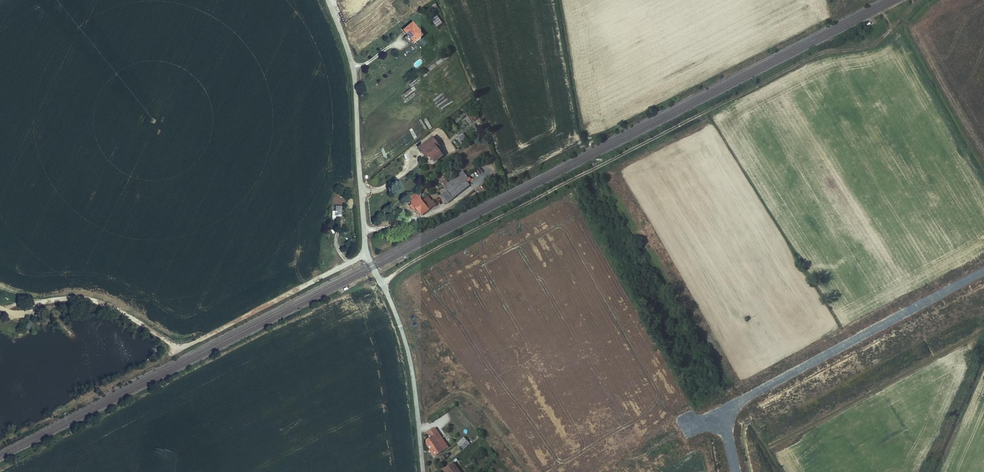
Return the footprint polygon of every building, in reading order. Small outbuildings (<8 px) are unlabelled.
[(442,23),(437,16),(431,20),(437,27),(442,23)] [(413,22),(404,29),(415,41),(423,33),(413,22)] [(463,132),(457,136),(461,141),(466,136),(463,132)] [(428,157),(434,164),(439,160),(437,157),(441,154),(437,150),(439,148),(432,139),(419,150),(426,159),(428,157)] [(466,180),(470,177),(464,170),(441,188),(444,190),(439,195),(446,204),(470,185),(466,180)] [(434,205),(422,191),(418,196),(429,209),(434,205)] [(429,209),(418,196),(411,201),(413,203),(411,204),(421,216),(429,209)] [(343,217),(343,207),(336,208),(337,212),(333,213),(333,220),(337,220),(337,217),(343,217)] [(455,414),(451,408),(444,413),(448,418),(455,414)] [(437,440),(442,437),(436,426),(425,433),(426,442),(433,456),(443,450),(437,440)] [(457,443),(462,448),(471,439),(465,434),(457,443)] [(442,437),(437,440),(443,450),(448,447),(442,437)] [(443,469),(445,471),(460,471),(452,462),(443,469)]
